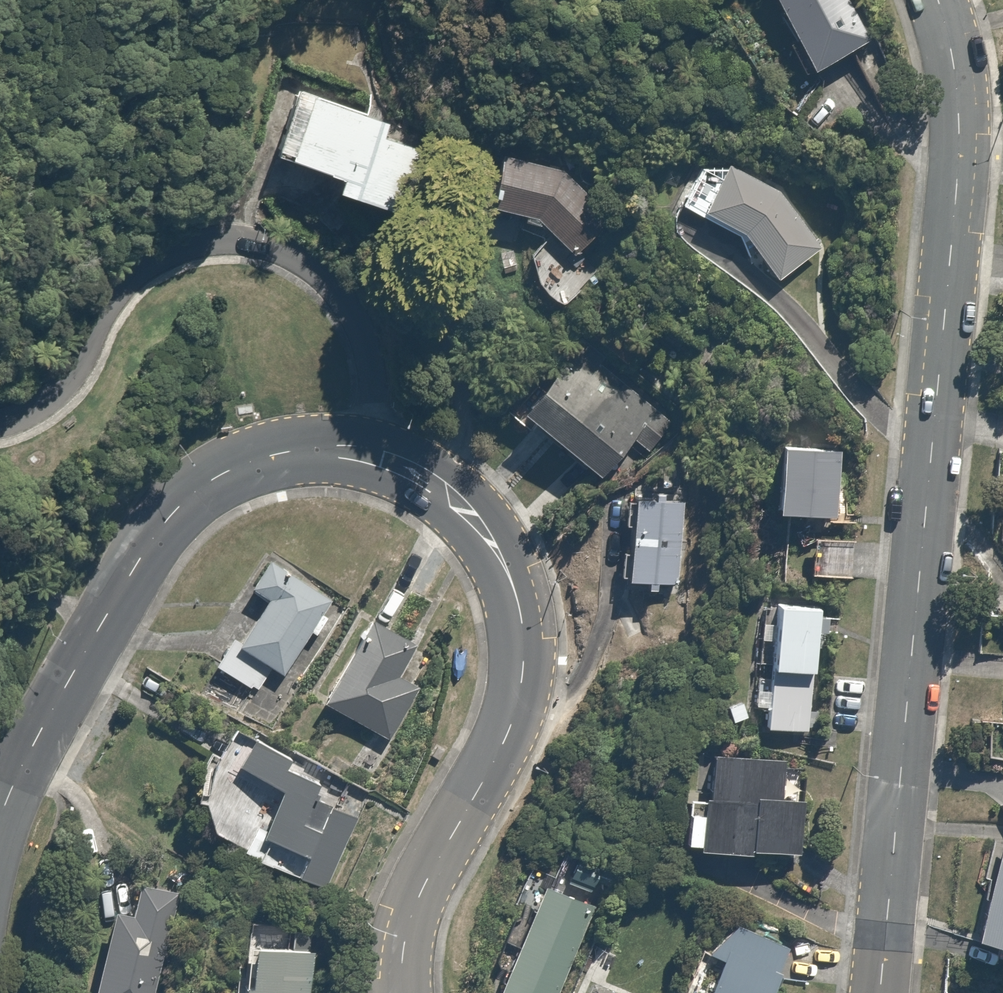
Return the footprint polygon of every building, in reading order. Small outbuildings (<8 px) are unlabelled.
[(825,74),(881,40),(857,0),(781,0),(825,74)] [(435,147),(305,91),(280,150),(362,185),(356,198),(405,218),(435,147)] [(572,179),(507,161),(491,207),(552,229),(575,256),(615,218),(572,179)] [(750,239),(780,283),(816,246),(784,194),(738,167),(703,170),(685,207),(750,239)] [(655,416),(582,363),(537,425),(610,478),(655,416)] [(840,453),(785,448),(780,512),(835,517),(840,453)] [(678,589),(684,502),(629,498),(627,530),(641,531),(639,555),(629,554),(627,581),(639,581),(639,586),(678,589)] [(338,603),(280,558),(255,590),(276,606),(240,652),(234,648),(219,667),(255,695),(275,669),(284,676),(316,636),(321,639),(336,620),(329,614),(338,603)] [(812,737),(817,675),(822,676),(828,614),(781,610),(775,671),(770,734),(812,737)] [(424,651),(382,624),(331,705),(391,743),(423,692),(405,680),(424,651)] [(317,888),(361,822),(322,796),(325,791),(293,770),(297,764),(264,743),(261,749),(243,738),(220,774),(217,831),(296,882),(299,877),(317,888)] [(797,761),(723,755),(718,816),(699,814),(697,850),(815,859),(820,801),(794,799),(797,761)] [(514,978),(508,992),(557,992),(593,907),(551,889),(537,924),(518,917),(496,970),(514,978)] [(122,912),(107,992),(156,992),(175,895),(150,890),(145,916),(122,912)] [(796,951),(729,924),(715,960),(724,964),(713,992),(779,992),(796,951)] [(268,948),(265,992),(315,992),(318,951),(268,948)] [(598,985),(594,992),(616,992),(598,985)]
